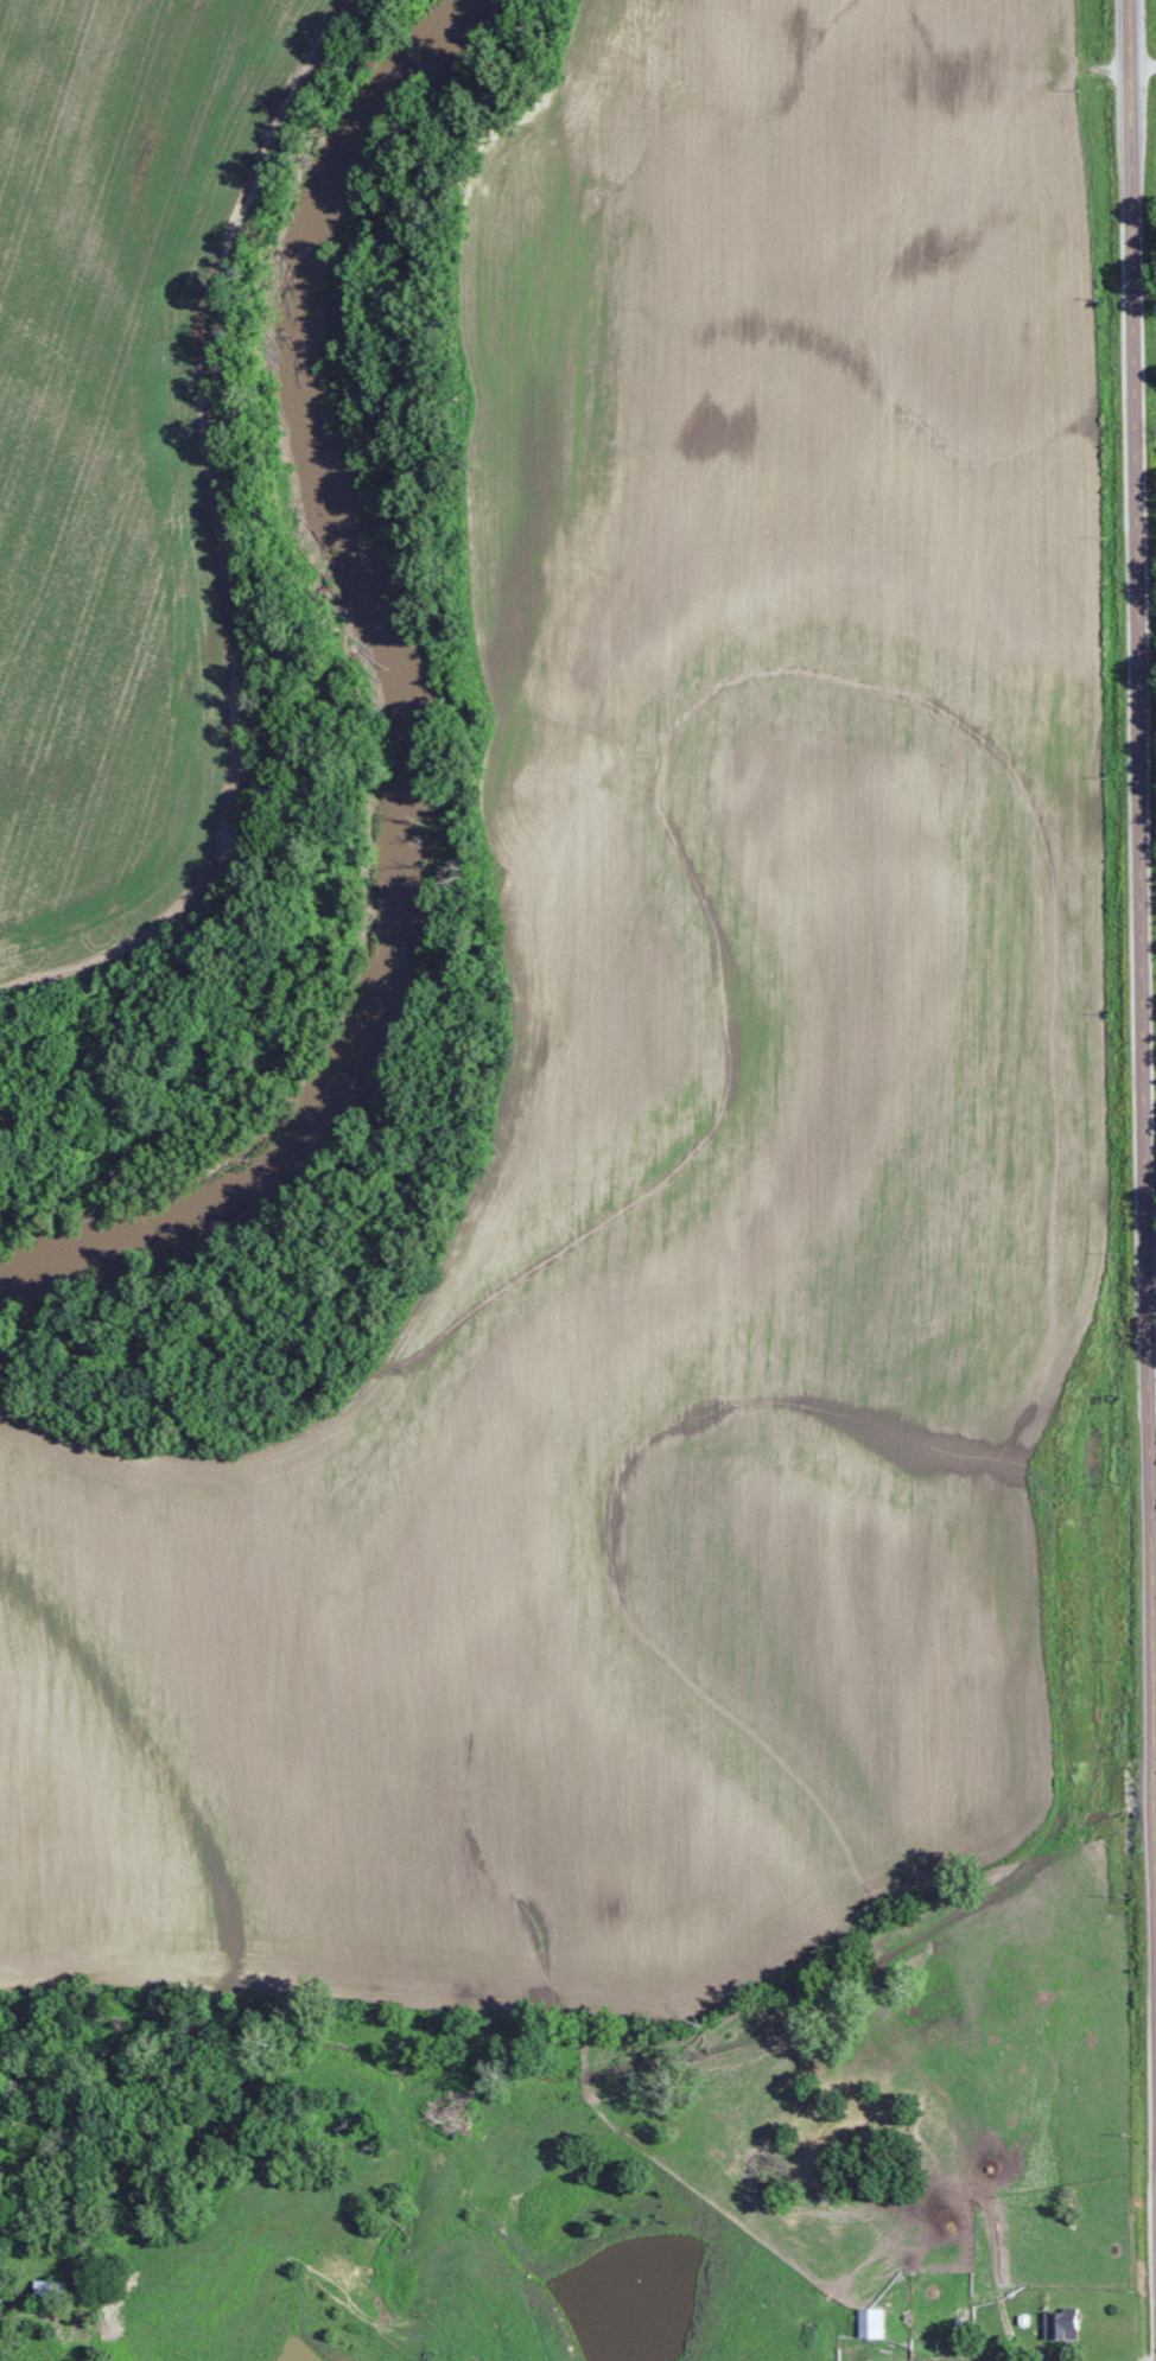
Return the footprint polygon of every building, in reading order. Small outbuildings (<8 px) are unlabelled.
[(64,2280),(33,2280),(33,2306),(64,2306),(64,2280)] [(883,2338),(883,2308),(859,2308),(859,2338),(883,2338)] [(1044,2339),(1077,2339),(1077,2310),(1044,2310),(1044,2339)]
